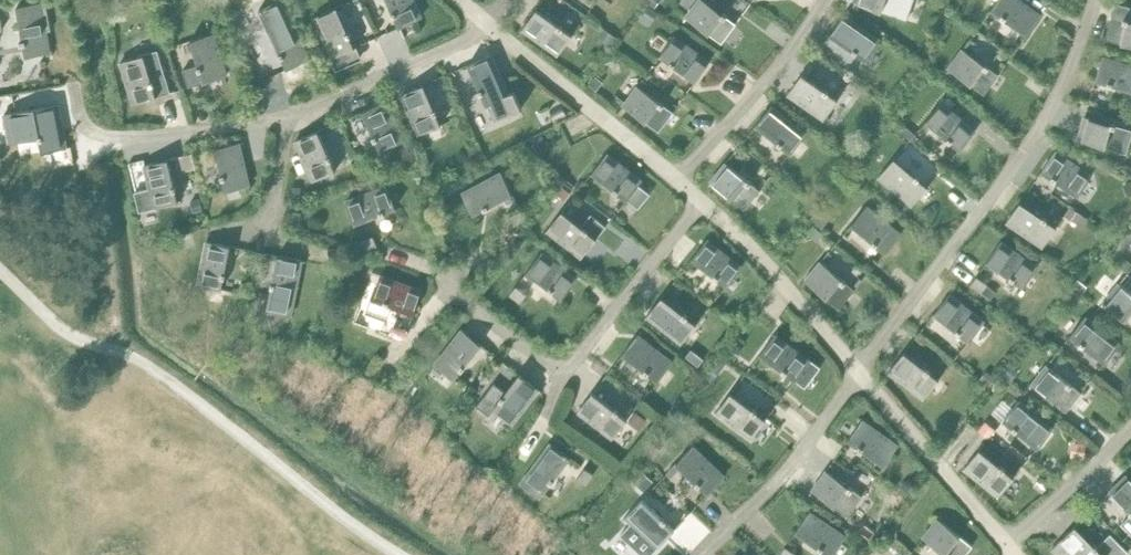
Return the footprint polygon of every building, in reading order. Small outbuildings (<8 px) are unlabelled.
[(202,9),(212,6),(210,0),(199,0),(202,9)] [(260,8),(269,28),(287,68),(309,58),(291,18),(283,0),(278,0),(260,8)] [(400,27),(422,17),(414,0),(387,0),(400,27)] [(687,17),(722,43),(736,23),(705,0),(699,0),(687,17)] [(855,2),(897,17),(907,20),(914,0),(856,0),(855,2)] [(992,9),(1027,35),(1041,15),(1021,0),(998,0),(992,9)] [(46,1),(17,5),(26,55),(50,51),(46,30),(50,29),(46,1)] [(1129,18),(1130,11),(1130,6),(1116,2),(1113,14),(1106,39),(1130,46),(1130,19),(1129,18)] [(660,12),(649,5),(643,14),(654,21),(660,12)] [(337,7),(315,17),(338,68),(360,58),(337,7)] [(537,9),(523,29),(559,54),(573,35),(537,9)] [(844,14),(830,34),(866,59),(880,40),(844,14)] [(198,64),(183,68),(188,86),(227,75),(214,33),(191,40),(198,64)] [(252,35),(241,40),(248,52),(258,48),(252,35)] [(674,35),(660,55),(696,81),(710,61),(674,35)] [(121,61),(134,103),(171,92),(158,49),(121,61)] [(963,49),(949,68),(985,94),(999,74),(963,49)] [(469,64),(480,89),(479,89),(481,94),(482,93),(486,104),(488,103),(496,119),(521,108),(514,90),(508,93),(491,54),(469,64)] [(1096,80),(1130,90),(1130,65),(1103,56),(1096,80)] [(809,64),(802,74),(806,77),(813,67),(809,64)] [(802,74),(788,94),(824,119),(838,99),(806,77),(802,74)] [(424,84),(402,94),(419,134),(441,124),(424,84)] [(638,86),(623,105),(659,131),(673,111),(638,86)] [(948,96),(942,102),(949,108),(955,102),(948,96)] [(385,101),(363,110),(380,150),(403,141),(385,101)] [(942,102),(926,120),(960,149),(975,131),(949,108),(942,102)] [(35,106),(5,112),(10,141),(39,135),(42,151),(66,147),(58,103),(35,107),(35,106)] [(772,106),(756,125),(791,152),(806,134),(772,106)] [(563,108),(552,114),(556,122),(567,116),(563,108)] [(1078,139),(1127,153),(1130,141),(1130,129),(1085,116),(1078,139)] [(916,134),(907,126),(901,131),(914,142),(918,137),(916,135),(916,134)] [(318,130),(296,140),(314,180),(336,170),(318,130)] [(541,134),(532,147),(540,153),(550,142),(541,134)] [(239,142),(216,147),(226,190),(249,184),(239,142)] [(1055,150),(1041,170),(1078,195),(1092,175),(1055,150)] [(178,168),(182,171),(195,167),(191,153),(175,157),(178,168)] [(607,153),(592,172),(639,208),(654,189),(607,153)] [(427,154),(418,158),(422,169),(432,164),(427,154)] [(178,201),(172,174),(168,158),(145,164),(150,187),(134,191),(139,211),(178,201)] [(894,158),(879,176),(912,204),(928,186),(894,158)] [(726,162),(710,181),(745,209),(760,190),(726,162)] [(501,172),(462,192),(473,214),(513,193),(501,172)] [(564,180),(556,191),(566,198),(574,188),(564,180)] [(387,185),(346,200),(355,223),(396,207),(387,185)] [(301,186),(291,186),(291,196),(301,196),(301,186)] [(1020,201),(1007,221),(1043,246),(1057,226),(1020,201)] [(1071,204),(1064,214),(1077,223),(1083,227),(1089,218),(1083,214),(1083,213),(1071,204)] [(867,205),(852,224),(885,252),(901,233),(867,205)] [(520,208),(509,214),(515,224),(525,218),(520,208)] [(290,210),(288,223),(300,225),(302,212),(290,210)] [(562,210),(547,229),(582,257),(607,225),(591,213),(581,225),(562,210)] [(813,224),(807,231),(817,240),(823,233),(813,224)] [(180,235),(182,251),(192,249),(192,247),(197,246),(195,233),(180,235)] [(372,235),(360,240),(365,250),(377,246),(372,235)] [(707,239),(692,258),(727,285),(742,266),(707,239)] [(207,240),(198,283),(221,288),(230,245),(207,240)] [(1001,241),(987,261),(1023,286),(1037,266),(1001,241)] [(542,252),(527,271),(562,298),(577,279),(542,252)] [(278,255),(267,310),(290,314),(302,259),(278,255)] [(1123,255),(1117,263),(1127,271),(1130,265),(1130,261),(1123,255)] [(821,261),(805,280),(839,308),(854,289),(821,261)] [(372,298),(368,309),(384,315),(388,304),(414,313),(422,290),(380,275),(372,298)] [(976,276),(970,285),(981,292),(988,283),(976,276)] [(1104,301),(1130,323),(1130,292),(1119,283),(1104,301)] [(516,284),(509,295),(520,303),(527,293),(516,284)] [(988,284),(982,292),(991,299),(997,291),(988,284)] [(949,294),(934,313),(969,340),(984,321),(949,294)] [(662,296),(647,315),(681,342),(696,323),(662,296)] [(1085,316),(1070,335),(1105,362),(1120,343),(1085,316)] [(392,324),(389,334),(403,340),(404,340),(408,329),(392,324)] [(462,329),(435,363),(454,378),(481,344),(462,329)] [(637,334),(623,353),(657,380),(672,361),(637,334)] [(775,334),(760,353),(805,387),(819,367),(775,334)] [(732,342),(726,351),(733,356),(740,347),(732,342)] [(904,351),(889,370),(924,398),(932,388),(947,387),(949,389),(960,376),(931,353),(922,365),(904,351)] [(716,358),(709,368),(717,373),(724,364),(716,358)] [(1011,364),(1004,374),(1011,380),(1019,370),(1011,364)] [(1046,364),(1032,383),(1066,411),(1081,392),(1046,364)] [(494,382),(476,404),(488,413),(492,408),(511,423),(538,388),(519,373),(505,391),(494,382)] [(593,391),(578,411),(580,413),(587,418),(612,438),(627,418),(593,391)] [(731,392),(716,411),(751,438),(766,418),(763,416),(731,392)] [(1018,400),(1003,419),(1037,447),(1052,428),(1018,400)] [(769,408),(763,416),(766,418),(772,410),(769,408)] [(636,412),(629,420),(639,427),(645,418),(636,412)] [(862,419),(848,439),(884,464),(898,445),(862,419)] [(985,421),(979,429),(988,437),(995,429),(985,421)] [(540,497),(543,492),(570,456),(551,442),(520,482),(540,497)] [(1075,442),(1073,455),(1083,457),(1085,444),(1075,442)] [(652,443),(643,453),(651,460),(660,450),(652,443)] [(692,445),(676,463),(680,467),(681,467),(708,493),(724,475),(692,445)] [(979,449),(964,467),(998,495),(1014,476),(979,449)] [(676,463),(667,472),(672,477),(681,467),(680,467),(676,463)] [(500,466),(487,465),(486,474),(498,476),(500,466)] [(584,467),(576,477),(586,484),(593,474),(584,467)] [(826,470),(811,489),(848,515),(862,495),(826,470)] [(651,483),(641,474),(634,481),(644,490),(651,483)] [(1109,491),(1130,512),(1121,522),(1130,533),(1130,478),(1127,474),(1109,491)] [(1040,476),(1034,484),(1043,491),(1049,483),(1040,476)] [(912,487),(904,481),(898,489),(906,495),(912,487)] [(620,534),(643,554),(649,554),(658,546),(674,528),(642,498),(626,516),(632,522),(620,534)] [(794,530),(831,554),(832,554),(845,536),(809,511),(794,530)] [(923,537),(946,554),(964,554),(972,545),(938,518),(923,537)] [(897,526),(886,525),(885,537),(897,537),(897,526)] [(1049,550),(1054,554),(1064,554),(1067,552),(1070,554),(1123,554),(1127,551),(1110,533),(1097,546),(1095,543),(1094,544),(1075,525),(1057,542),(1049,550)] [(779,554),(794,554),(796,553),(785,545),(779,554)]
